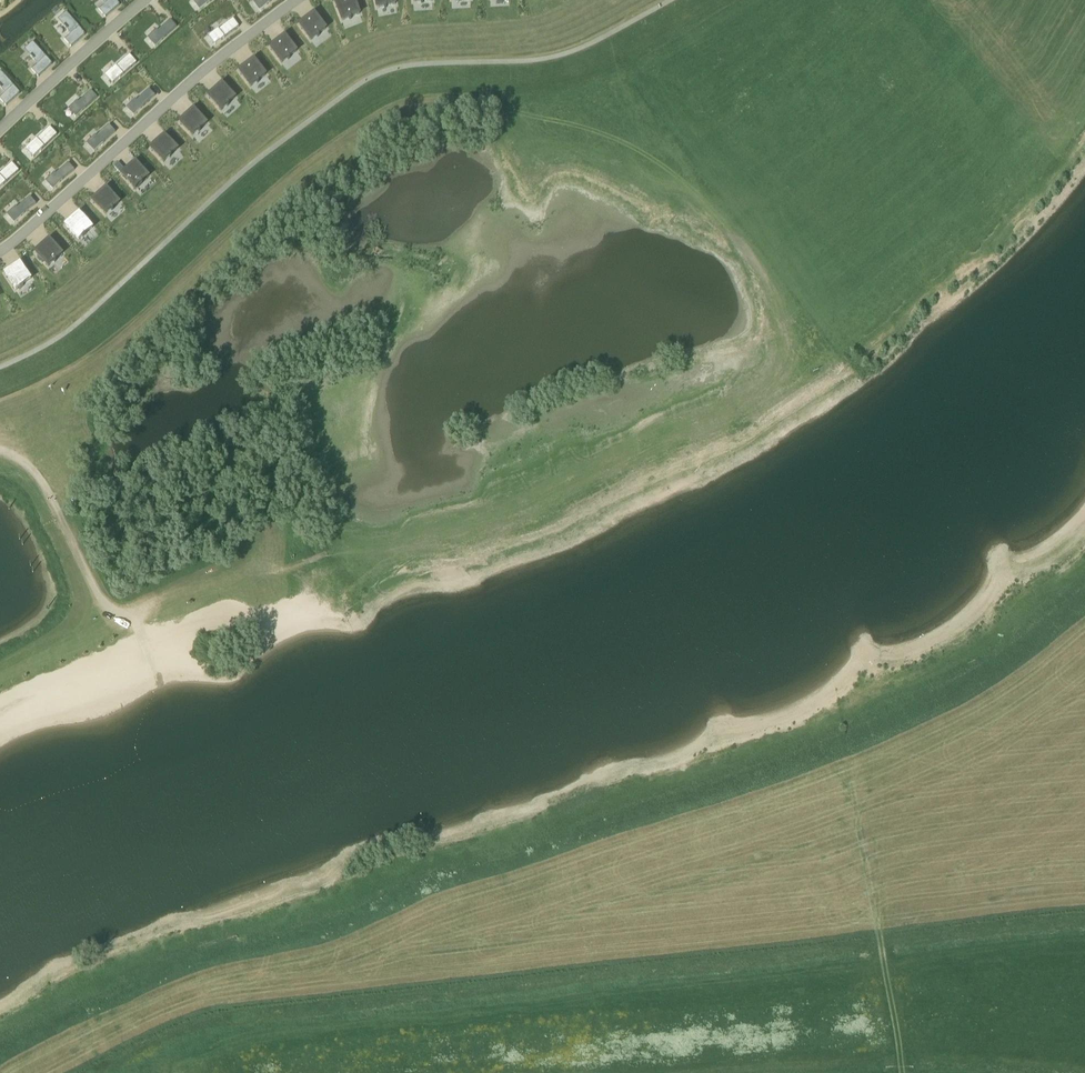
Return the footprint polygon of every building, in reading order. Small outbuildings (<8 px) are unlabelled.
[(106,4),(99,10),(105,18),(120,5),(115,0),(103,0),(106,4)] [(194,2),(200,10),(213,0),(196,0),(194,2)] [(254,3),(260,11),(274,0),(258,0),(254,3)] [(334,3),(341,23),(361,15),(355,0),(342,0),(334,3)] [(376,10),(397,6),(395,0),(374,0),(376,10)] [(314,13),(298,25),(310,43),(327,30),(314,13)] [(68,14),(61,20),(65,25),(63,26),(67,31),(69,29),(72,33),(64,40),(70,47),(85,34),(68,14)] [(219,30),(210,37),(216,45),(239,27),(233,20),(219,30)] [(157,32),(149,39),(155,46),(176,28),(171,21),(158,32),(157,32)] [(285,35),(268,48),(281,65),(298,52),(285,35)] [(34,44),(27,51),(31,55),(30,57),(34,61),(35,59),(38,63),(31,70),(38,77),(52,64),(34,44)] [(111,71),(111,72),(106,76),(113,84),(136,63),(130,56),(114,69),(111,71)] [(254,59),(237,72),(250,89),(267,76),(254,59)] [(0,75),(0,88),(2,90),(3,88),(6,92),(0,98),(0,100),(6,106),(20,93),(2,73),(0,75)] [(218,88),(205,100),(217,114),(230,102),(218,88)] [(137,102),(136,101),(128,109),(135,116),(155,96),(149,90),(137,102)] [(78,103),(70,110),(77,117),(97,98),(91,92),(79,103),(78,103)] [(190,113),(177,125),(190,139),(203,127),(190,113)] [(96,137),(88,145),(95,152),(115,132),(109,126),(97,138),(96,137)] [(31,144),(32,145),(27,150),(35,157),(57,135),(50,128),(35,142),(35,141),(31,144)] [(163,139),(149,151),(161,165),(175,153),(163,139)] [(19,171),(12,163),(0,175),(0,188),(19,171)] [(56,175),(55,174),(47,182),(54,189),(74,170),(68,164),(56,175)] [(134,165),(121,177),(133,191),(147,179),(134,165)] [(106,190),(93,202),(106,216),(119,204),(106,190)] [(16,208),(8,215),(15,223),(36,204),(30,197),(17,209),(16,208)] [(80,215),(66,227),(78,241),(92,229),(80,215)] [(52,240),(38,252),(51,266),(65,254),(52,240)] [(20,263),(3,273),(15,292),(32,281),(20,263)]
